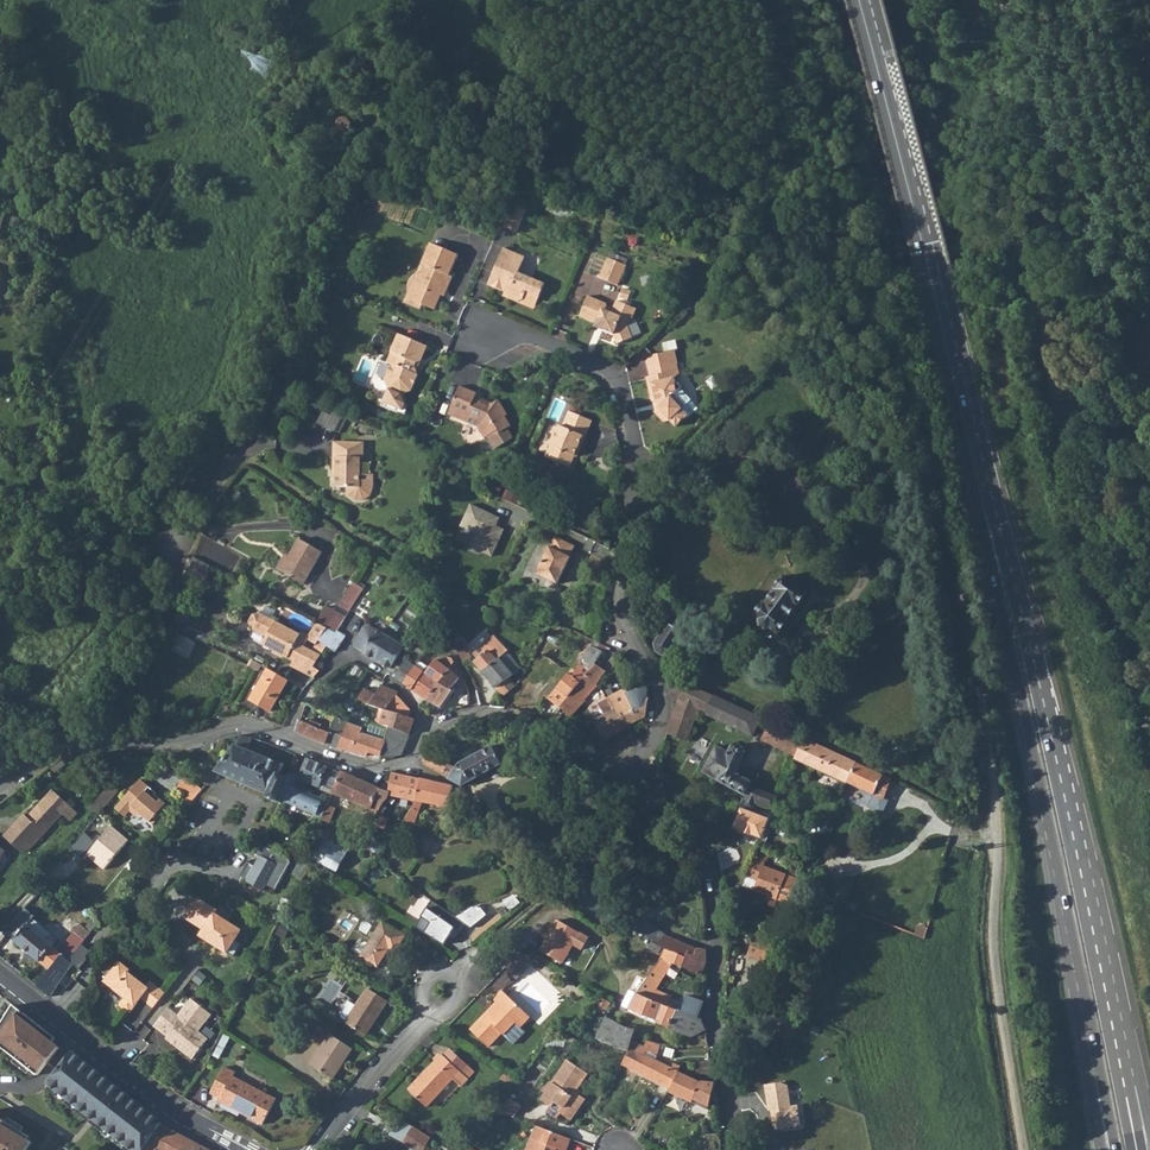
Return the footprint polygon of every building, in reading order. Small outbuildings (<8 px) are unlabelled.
[(337,125),(338,128),(340,130),(343,131),(346,132),(349,130),(351,128),(351,125),(351,122),(349,119),(346,118),(343,118),(340,119),(338,122),(337,125)] [(509,203),(500,226),(516,233),(526,210),(509,203)] [(421,274),(411,299),(423,304),(436,309),(442,295),(444,288),(447,289),(453,277),(450,276),(459,255),(431,243),(422,264),(425,265),(421,274)] [(526,258),(504,249),(489,285),(510,294),(512,300),(518,302),(522,300),(536,306),(545,284),(519,273),(526,258)] [(608,257),(599,278),(617,285),(626,265),(608,257)] [(423,304),(411,299),(421,274),(416,272),(404,301),(421,308),(423,304)] [(580,315),(597,323),(603,325),(601,329),(612,334),(616,343),(631,337),(626,325),(629,318),(631,319),(635,309),(615,301),(610,313),(604,310),(606,306),(604,303),(588,296),(580,315)] [(518,302),(535,309),(536,306),(522,300),(518,302)] [(412,390),(419,374),(415,367),(416,362),(421,362),(427,346),(399,334),(387,363),(391,365),(385,379),(389,389),(382,406),(404,415),(407,408),(402,394),(412,390)] [(677,339),(664,342),(666,351),(679,348),(677,339)] [(652,356),(646,361),(650,376),(646,377),(652,399),(658,401),(659,407),(656,411),(664,419),(671,417),(677,424),(688,413),(689,414),(697,406),(690,398),(690,397),(679,386),(681,384),(675,377),(679,372),(673,350),(652,356)] [(460,387),(450,411),(458,414),(455,419),(477,428),(484,439),(497,430),(499,433),(510,426),(504,416),(506,415),(497,401),(489,405),(475,399),(477,394),(460,387)] [(325,408),(319,423),(339,431),(346,416),(325,408)] [(450,411),(448,416),(455,419),(458,414),(450,411)] [(570,467),(575,455),(583,436),(586,437),(593,420),(571,411),(564,427),(560,426),(547,457),(570,467)] [(345,483),(346,491),(353,496),(361,496),(368,491),(371,483),(372,471),(359,471),(359,455),(362,455),(362,439),(332,439),(332,465),(334,465),(334,483),(345,483)] [(471,505),(460,527),(474,534),(468,547),(491,558),(504,531),(496,527),(500,519),(471,505)] [(548,547),(536,574),(558,585),(571,558),(569,557),(574,546),(554,537),(550,547),(548,547)] [(299,538),(280,571),(302,584),(321,552),(299,538)] [(192,559),(188,578),(206,582),(209,567),(192,559)] [(763,602),(753,616),(758,620),(759,627),(765,631),(770,629),(777,634),(788,620),(786,619),(795,607),(796,607),(806,594),(782,576),(773,589),(774,590),(764,604),(763,602)] [(353,583),(342,600),(351,606),(362,589),(354,584),(353,583)] [(253,628),(252,630),(265,637),(261,646),(293,662),(294,663),(300,651),(299,651),(292,648),(300,633),(260,613),(259,615),(256,614),(251,616),(248,621),(250,626),(253,628)] [(311,651),(320,656),(326,647),(327,646),(323,644),(318,641),(323,632),(331,636),(334,632),(314,621),(307,638),(316,644),(311,651)] [(666,623),(653,644),(654,652),(662,656),(668,655),(682,633),(666,623)] [(387,674),(395,678),(406,661),(403,659),(398,656),(399,653),(404,647),(391,639),(376,630),(375,631),(367,626),(363,627),(354,642),(355,646),(362,651),(361,652),(375,660),(390,670),(387,674)] [(489,629),(470,645),(475,651),(493,635),(489,629)] [(178,632),(170,648),(191,658),(199,641),(178,632)] [(341,642),(331,636),(323,632),(318,641),(323,644),(327,646),(326,647),(334,652),(341,642)] [(493,635),(475,651),(473,653),(478,659),(474,662),(504,696),(515,686),(509,678),(520,668),(507,652),(508,651),(494,635),(493,635)] [(399,653),(398,656),(403,659),(413,645),(408,640),(404,647),(399,653)] [(596,642),(593,646),(601,653),(605,647),(596,642)] [(464,643),(455,648),(462,662),(471,657),(465,644),(464,643)] [(291,666),(303,673),(308,665),(312,668),(320,656),(311,651),(302,646),(299,651),(300,651),(294,663),(293,662),(291,666)] [(549,698),(558,706),(563,701),(573,690),(590,668),(601,653),(593,646),(592,646),(579,663),(581,664),(573,675),(570,672),(549,698)] [(414,655),(409,663),(414,666),(420,659),(414,655)] [(441,664),(445,667),(451,658),(447,657),(441,664)] [(445,667),(449,669),(453,663),(451,658),(445,667)] [(424,673),(413,690),(427,700),(449,669),(445,667),(441,664),(435,660),(424,673)] [(406,661),(395,678),(402,684),(414,666),(409,663),(406,661)] [(590,668),(573,690),(563,701),(558,706),(568,716),(584,699),(583,698),(595,685),(595,683),(605,670),(594,662),(590,668)] [(427,700),(441,708),(455,689),(453,687),(459,680),(462,686),(466,684),(462,676),(453,663),(449,669),(427,700)] [(303,673),(312,678),(318,671),(312,668),(308,665),(303,673)] [(414,666),(402,684),(413,690),(424,673),(414,666)] [(612,667),(608,673),(614,678),(619,672),(612,667)] [(287,681),(268,669),(250,700),(269,711),(287,681)] [(612,711),(622,729),(637,720),(638,720),(642,717),(644,717),(645,701),(646,691),(643,682),(637,684),(632,686),(635,693),(628,696),(624,689),(620,690),(606,698),(611,709),(612,710),(612,711)] [(684,684),(667,734),(675,737),(675,738),(683,740),(687,742),(699,710),(706,713),(713,697),(684,684)] [(364,689),(358,699),(360,700),(365,702),(386,709),(396,695),(398,693),(382,686),(380,685),(376,695),(364,689)] [(605,697),(602,691),(593,695),(596,701),(605,697)] [(396,695),(386,709),(392,712),(407,716),(409,709),(399,699),(396,695)] [(706,713),(706,714),(751,735),(759,719),(713,697),(706,713)] [(386,709),(381,725),(389,728),(408,735),(413,718),(407,716),(392,712),(386,709)] [(299,721),(296,733),(303,735),(337,749),(348,724),(336,719),(322,713),(316,710),(312,718),(332,728),(330,735),(299,721)] [(595,721),(604,740),(622,729),(612,711),(595,721)] [(348,724),(337,749),(342,751),(343,749),(367,757),(368,753),(381,757),(385,742),(385,740),(389,728),(380,725),(370,721),(366,720),(362,729),(348,724)] [(770,724),(763,740),(796,755),(803,739),(770,724)] [(389,728),(385,740),(404,746),(408,735),(389,728)] [(243,736),(239,736),(231,749),(215,772),(266,795),(265,798),(278,804),(279,800),(289,779),(285,777),(276,773),(277,770),(279,770),(281,765),(245,748),(250,738),(243,736)] [(796,755),(794,759),(822,772),(823,771),(848,783),(856,764),(803,739),(796,755)] [(385,742),(381,757),(389,759),(401,755),(404,746),(385,740),(385,742)] [(457,769),(428,752),(422,761),(424,765),(459,786),(462,788),(471,783),(505,765),(494,744),(490,746),(490,748),(460,764),(458,766),(457,769)] [(701,776),(728,789),(738,794),(745,797),(758,803),(773,810),(775,804),(778,798),(750,785),(752,781),(745,778),(735,773),(744,752),(732,746),(729,752),(716,747),(701,776)] [(298,776),(297,778),(332,793),(340,773),(305,759),(298,776)] [(856,764),(848,783),(883,800),(891,780),(856,764)] [(340,773),(332,793),(375,811),(378,812),(383,800),(385,801),(387,795),(391,778),(380,786),(378,790),(341,771),(340,773)] [(667,779),(659,771),(655,776),(651,780),(658,787),(667,779)] [(298,776),(286,772),(285,777),(289,779),(279,800),(314,816),(320,819),(322,816),(326,805),(328,802),(322,799),(294,786),(297,778),(298,776)] [(391,778),(387,795),(416,802),(420,780),(392,774),(391,778)] [(189,806),(202,789),(185,776),(175,788),(184,795),(180,800),(189,806)] [(155,793),(140,779),(115,808),(124,816),(129,810),(135,816),(142,816),(151,824),(160,815),(163,818),(171,809),(159,799),(157,801),(151,797),(155,793)] [(416,802),(408,814),(416,818),(422,802),(449,808),(453,787),(420,780),(416,802)] [(89,807),(97,814),(118,790),(110,783),(89,807)] [(25,817),(21,814),(10,829),(31,846),(59,811),(66,816),(73,807),(48,788),(25,817)] [(758,803),(745,797),(740,808),(733,825),(760,838),(768,819),(754,813),(758,803)] [(326,805),(322,816),(329,819),(334,809),(326,805)] [(363,845),(365,857),(372,856),(370,845),(373,834),(378,822),(371,819),(365,832),(363,845)] [(317,827),(311,841),(320,846),(323,847),(328,838),(332,831),(328,829),(326,832),(317,827)] [(112,828),(88,856),(105,871),(129,842),(112,828)] [(31,846),(10,829),(2,838),(24,855),(31,846)] [(412,844),(418,847),(422,848),(423,847),(436,853),(440,846),(438,845),(427,839),(427,838),(424,838),(416,834),(412,844)] [(320,846),(314,859),(336,870),(347,848),(328,838),(323,847),(320,846)] [(292,861),(261,844),(256,854),(260,857),(254,866),(248,863),(242,874),(244,875),(243,878),(247,881),(246,882),(264,892),(266,887),(275,892),(292,861)] [(752,857),(744,876),(756,880),(751,890),(787,904),(796,881),(762,867),(764,862),(752,857)] [(530,886),(517,892),(524,904),(531,898),(536,894),(541,889),(538,885),(530,886)] [(416,907),(423,912),(431,900),(425,895),(416,907)] [(205,939),(227,952),(240,930),(214,914),(216,911),(197,899),(185,918),(204,930),(203,931),(205,939)] [(431,901),(414,927),(432,939),(441,946),(453,928),(456,930),(461,922),(469,928),(486,915),(478,905),(475,905),(468,907),(453,917),(442,909),(431,901)] [(632,918),(627,920),(658,946),(664,949),(684,957),(681,967),(700,975),(706,962),(704,950),(698,948),(695,951),(668,937),(664,935),(647,922),(645,923),(637,915),(634,917),(632,918)] [(587,937),(556,920),(538,950),(560,963),(571,944),(580,949),(587,937)] [(26,927),(15,942),(51,969),(63,955),(39,936),(44,930),(32,921),(27,928),(26,927)] [(383,921),(361,956),(378,967),(387,952),(385,951),(387,947),(395,952),(406,936),(383,921)] [(11,940),(0,932),(0,955),(11,940)] [(748,955),(764,962),(770,947),(754,940),(748,955)] [(662,953),(657,962),(660,963),(663,959),(681,967),(684,957),(664,949),(662,953)] [(51,969),(38,987),(51,997),(75,966),(75,964),(71,961),(63,955),(51,969)] [(154,1008),(166,993),(151,981),(147,986),(129,972),(131,970),(120,961),(107,978),(117,986),(114,989),(125,998),(120,1005),(130,1013),(138,1003),(136,1002),(140,997),(154,1008)] [(117,986),(107,978),(104,981),(114,989),(117,986)] [(642,983),(636,992),(660,1003),(662,997),(650,991),(651,988),(642,983)] [(366,987),(344,1022),(362,1033),(372,1017),(376,1019),(387,1001),(366,987)] [(622,1004),(629,1008),(636,992),(630,989),(622,1004)] [(500,1032),(512,1043),(524,1031),(519,1026),(528,1016),(501,990),(492,1000),(496,1003),(486,1015),(484,1013),(469,1030),(487,1046),(500,1032)] [(629,1008),(656,1020),(662,1005),(660,1003),(636,992),(629,1008)] [(169,1008),(154,1026),(183,1049),(181,1050),(193,1060),(205,1045),(204,1037),(198,1032),(212,1015),(192,1000),(179,1016),(169,1008)] [(0,1027),(0,1047),(36,1076),(59,1047),(53,1042),(44,1035),(47,1032),(29,1018),(13,1005),(7,1014),(0,1027)] [(656,1020),(655,1022),(669,1029),(677,1011),(662,1005),(656,1020)] [(688,1006),(687,1015),(700,1021),(702,1021),(703,1009),(688,1006)] [(677,1011),(669,1029),(680,1034),(691,1037),(704,1030),(702,1026),(700,1022),(700,1021),(687,1015),(677,1011)] [(782,1021),(775,1040),(790,1047),(797,1028),(782,1021)] [(614,1022),(605,1043),(614,1048),(626,1054),(630,1042),(634,1029),(627,1028),(623,1027),(614,1022)] [(56,1039),(47,1032),(44,1035),(53,1042),(56,1039)] [(330,1034),(311,1064),(334,1078),(353,1048),(330,1034)] [(647,1040),(644,1047),(646,1047),(658,1051),(660,1044),(647,1040)] [(626,1054),(621,1063),(661,1084),(668,1088),(675,1074),(641,1057),(644,1052),(642,1052),(644,1047),(630,1042),(626,1054)] [(449,1051),(444,1057),(468,1080),(473,1074),(449,1051)] [(47,1084),(131,1149),(141,1149),(160,1122),(158,1120),(138,1104),(72,1052),(47,1084)] [(468,1080),(444,1057),(441,1055),(408,1090),(426,1108),(452,1079),(461,1087),(468,1080)] [(549,1085),(539,1100),(550,1107),(553,1102),(560,1107),(557,1112),(568,1119),(581,1099),(571,1092),(583,1073),(563,1059),(548,1083),(549,1085)] [(695,1062),(695,1073),(712,1074),(713,1062),(695,1062)] [(223,1068),(209,1093),(221,1099),(220,1102),(263,1125),(276,1101),(233,1077),(235,1074),(223,1068)] [(668,1088),(666,1091),(686,1102),(708,1115),(715,1083),(713,1083),(706,1084),(698,1084),(675,1074),(668,1088)] [(781,1084),(765,1087),(769,1112),(772,1111),(776,1133),(801,1129),(797,1108),(791,1107),(788,1086),(781,1084)] [(0,1118),(0,1149),(28,1149),(33,1142),(29,1140),(31,1137),(0,1118)] [(411,1125),(401,1142),(414,1149),(424,1149),(430,1138),(411,1125)] [(535,1127),(525,1149),(565,1149),(568,1141),(535,1127)] [(151,1149),(186,1149),(192,1141),(166,1128),(151,1149)] [(700,1137),(702,1149),(723,1149),(721,1134),(700,1137)] [(186,1149),(209,1149),(192,1141),(186,1149)]
